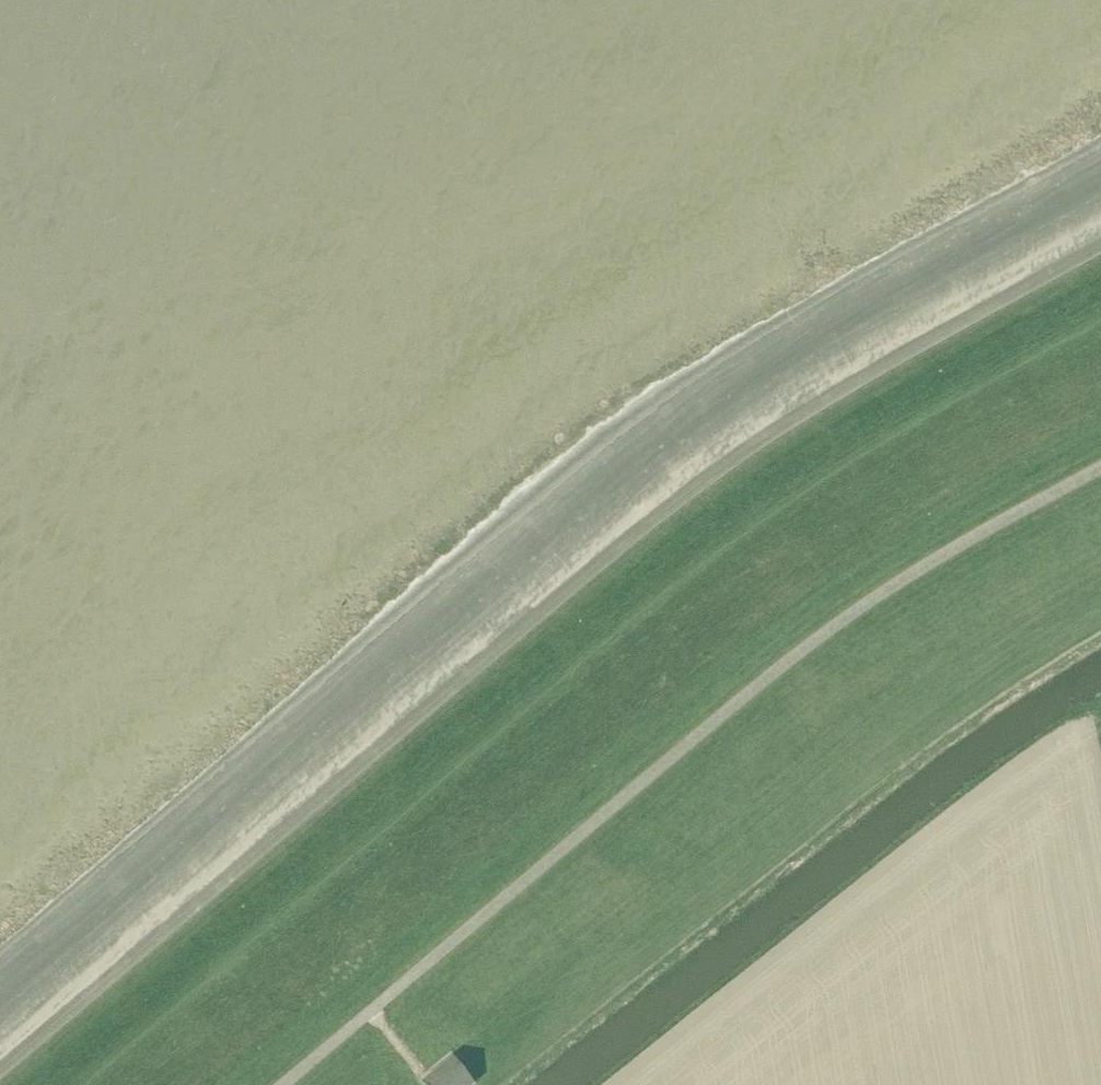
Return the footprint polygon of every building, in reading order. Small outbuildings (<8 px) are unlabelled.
[(472,1083),(452,1058),(424,1081),(427,1084),(469,1084),(472,1083)]
